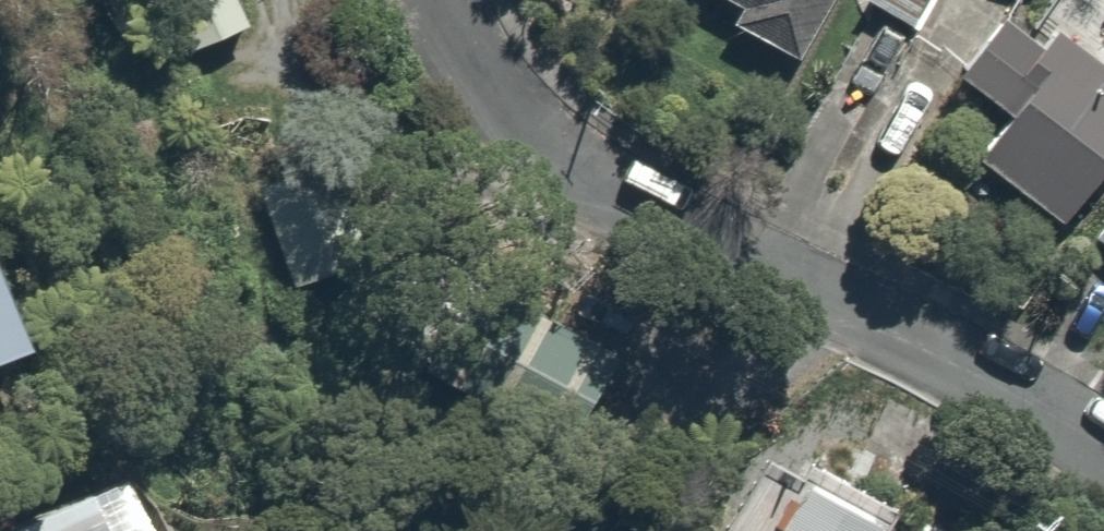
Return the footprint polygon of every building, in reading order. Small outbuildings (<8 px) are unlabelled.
[(182,36),(234,15),(228,0),(168,0),(182,36)] [(735,7),(726,21),(787,58),(822,0),(723,0),(735,7)] [(931,0),(880,0),(918,22),(931,0)] [(1005,113),(971,162),(1055,221),(1103,151),(1103,53),(1066,27),(1054,44),(998,4),(949,73),(1005,113)] [(319,139),(244,169),(292,287),(366,257),(319,139)] [(1103,241),(1103,203),(1087,231),(1103,241)] [(437,254),(389,351),(591,450),(638,352),(437,254)] [(30,343),(0,258),(0,353),(30,343)] [(113,452),(0,517),(0,530),(158,530),(113,452)] [(768,530),(877,530),(887,513),(803,467),(768,530)]
